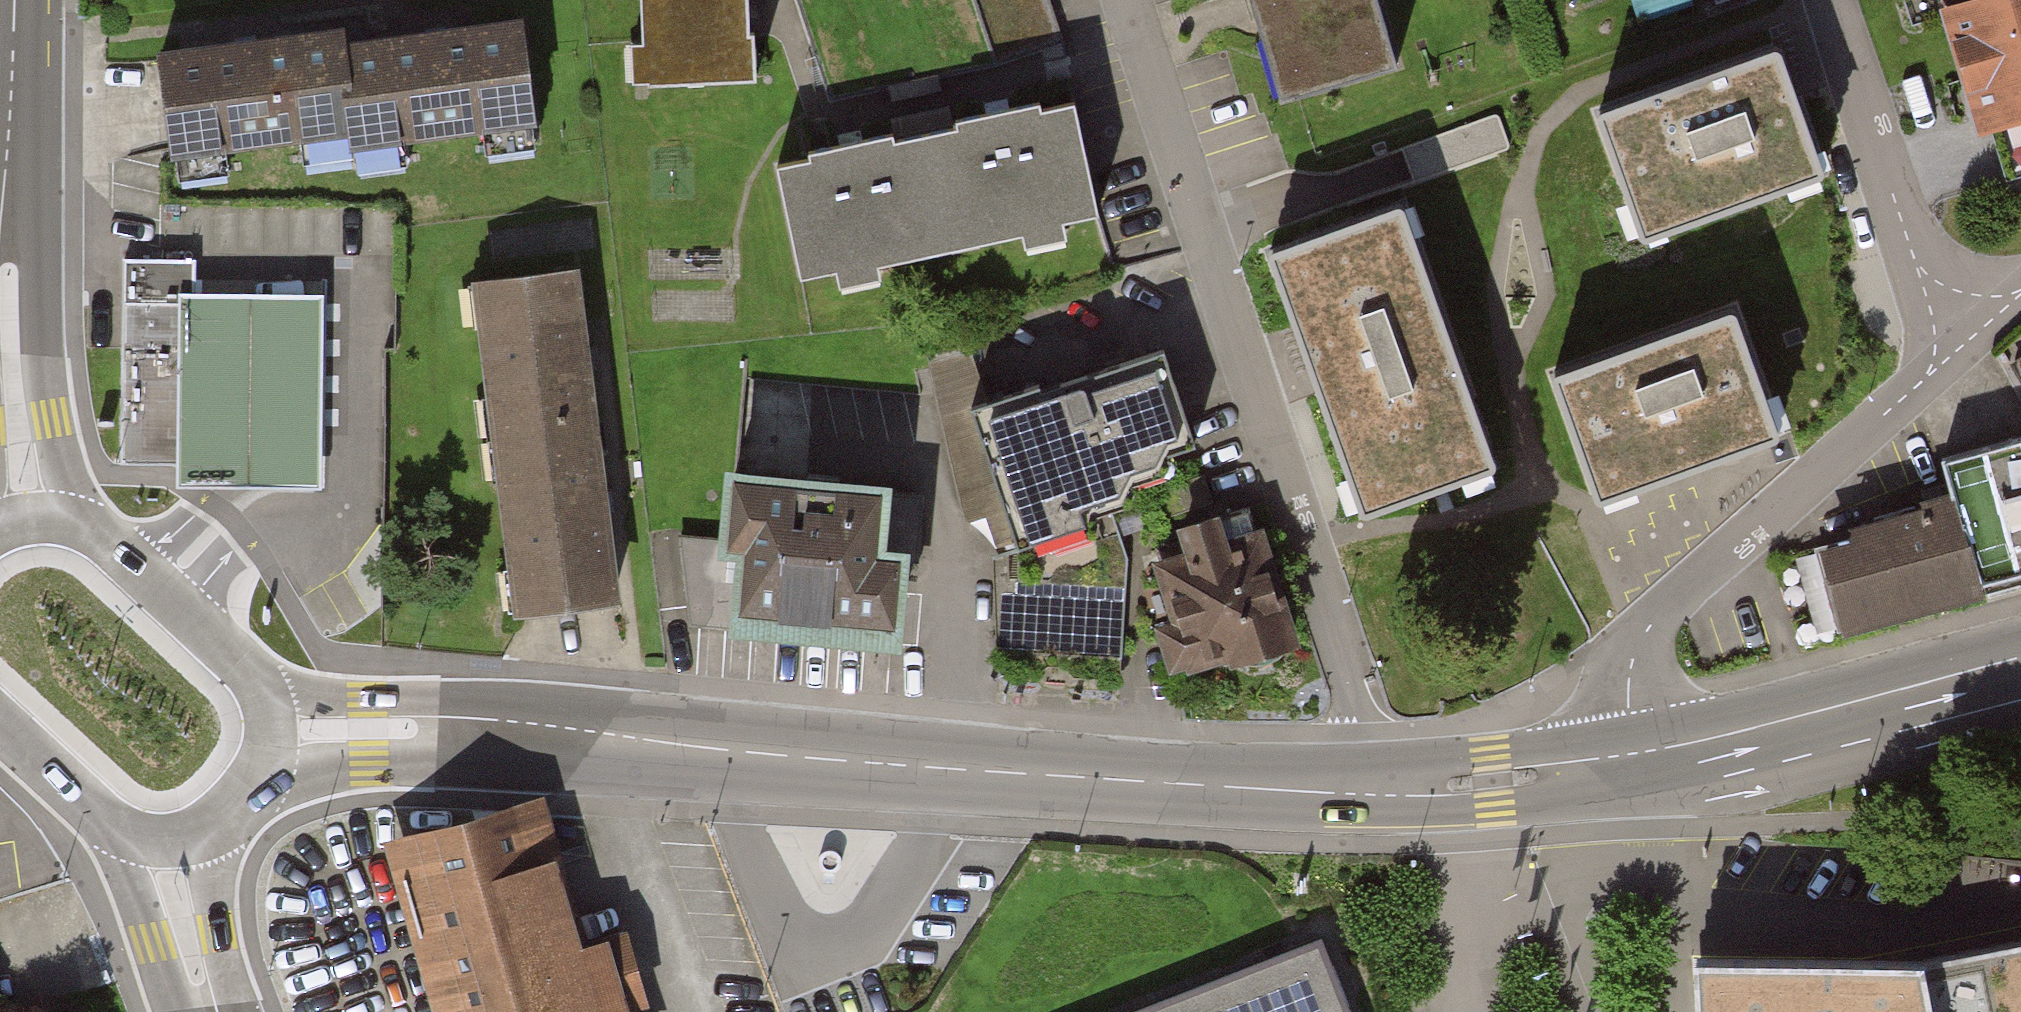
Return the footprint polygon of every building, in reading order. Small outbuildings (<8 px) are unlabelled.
[(753,80),(749,0),(644,0),(646,34),(628,35),(631,86),(753,80)] [(1268,115),(1389,78),(1365,0),(1233,0),(1268,115)] [(1730,0),(1688,0),(1691,12),(1730,0)] [(1963,130),(2020,111),(2020,0),(1933,0),(1928,1),(1963,130)] [(246,46),(158,58),(165,109),(173,163),(349,137),(352,153),(539,126),(524,21),(436,33),(345,46),(343,32),(246,46)] [(1627,199),(1653,189),(1668,228),(1785,187),(1776,161),(1814,147),(1779,49),(1772,47),(1599,109),(1596,115),(1627,199)] [(1100,227),(1076,120),(1045,126),(1040,105),(947,125),(950,143),(896,154),(892,135),(800,155),(804,174),(773,181),(797,292),(828,286),(832,306),(871,297),(866,275),(1013,243),(1017,264),(1055,256),(1051,238),(1100,227)] [(1508,109),(1445,123),(1453,160),(1517,145),(1508,109)] [(1461,477),(1454,456),(1489,442),(1413,237),(1393,244),(1379,208),(1271,248),(1268,256),(1347,476),(1369,470),(1383,505),(1461,477)] [(125,262),(123,462),(179,463),(179,296),(194,296),(194,262),(125,262)] [(564,266),(441,279),(477,617),(600,604),(564,266)] [(322,487),(322,296),(194,296),(179,296),(179,463),(179,487),(260,487),(314,488),(322,487)] [(1598,497),(1603,498),(1776,436),(1779,432),(1778,428),(1736,312),(1733,309),(1728,309),(1556,370),(1553,374),(1554,379),(1594,494),(1598,497)] [(1193,449),(1162,348),(959,412),(1003,552),(1054,536),(1041,497),(1193,449)] [(1969,605),(2020,591),(2020,433),(1929,458),(1942,504),(1969,605)] [(892,494),(728,475),(718,562),(745,565),(737,634),(903,653),(913,565),(884,562),(892,494)] [(1807,546),(1836,642),(1969,605),(1942,504),(1807,546)] [(1120,575),(1151,678),(1263,647),(1224,509),(1112,540),(1120,575)] [(993,653),(1114,661),(1120,575),(999,566),(993,653)] [(463,1011),(620,1011),(600,942),(576,949),(534,804),(413,839),(463,1011)] [(1924,954),(1933,1011),(2020,1011),(2020,935),(1924,954)] [(1311,943),(1126,1011),(1339,1011),(1311,943)] [(1693,953),(1697,1011),(1933,1011),(1924,954),(1693,953)]
